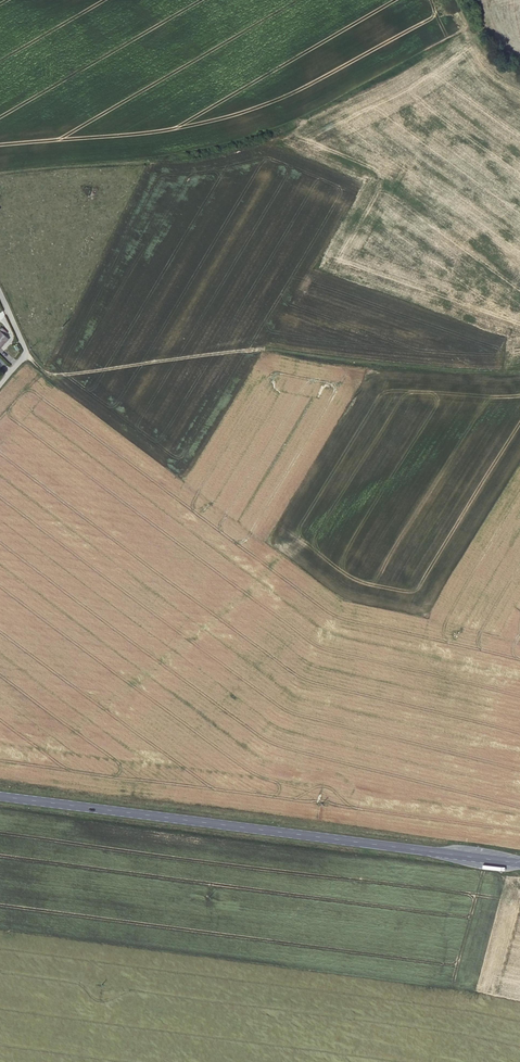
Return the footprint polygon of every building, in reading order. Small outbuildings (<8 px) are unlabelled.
[(9,339),(0,331),(0,348),(9,339)]
